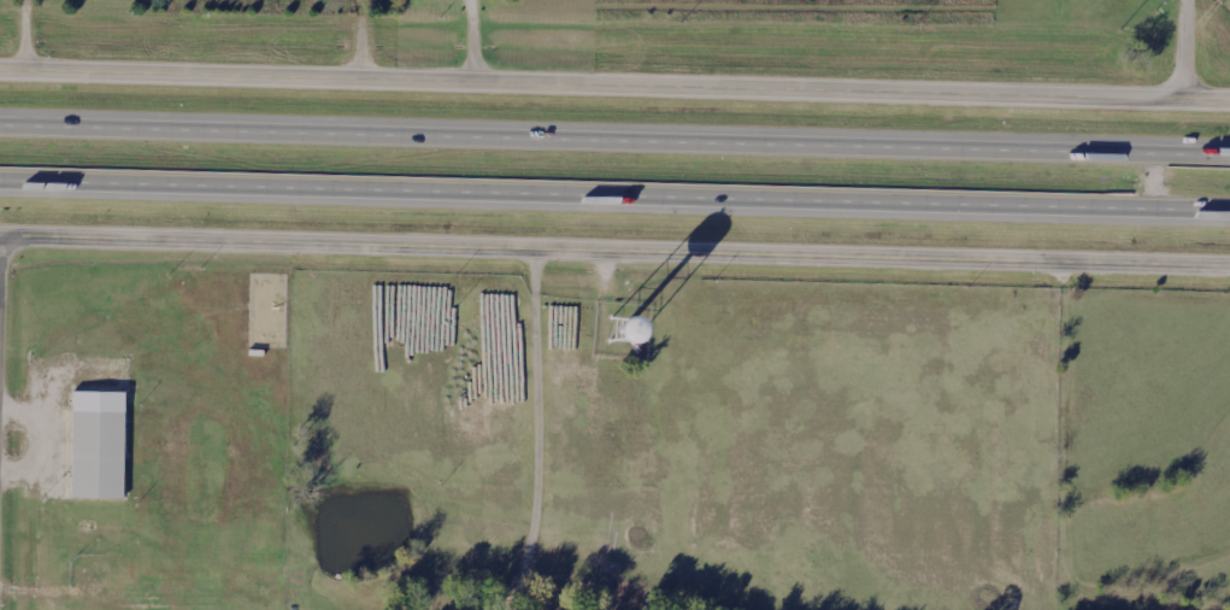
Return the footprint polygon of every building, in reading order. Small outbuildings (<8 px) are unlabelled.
[(118,503),(65,502),(65,413),(118,413),(118,503)]
